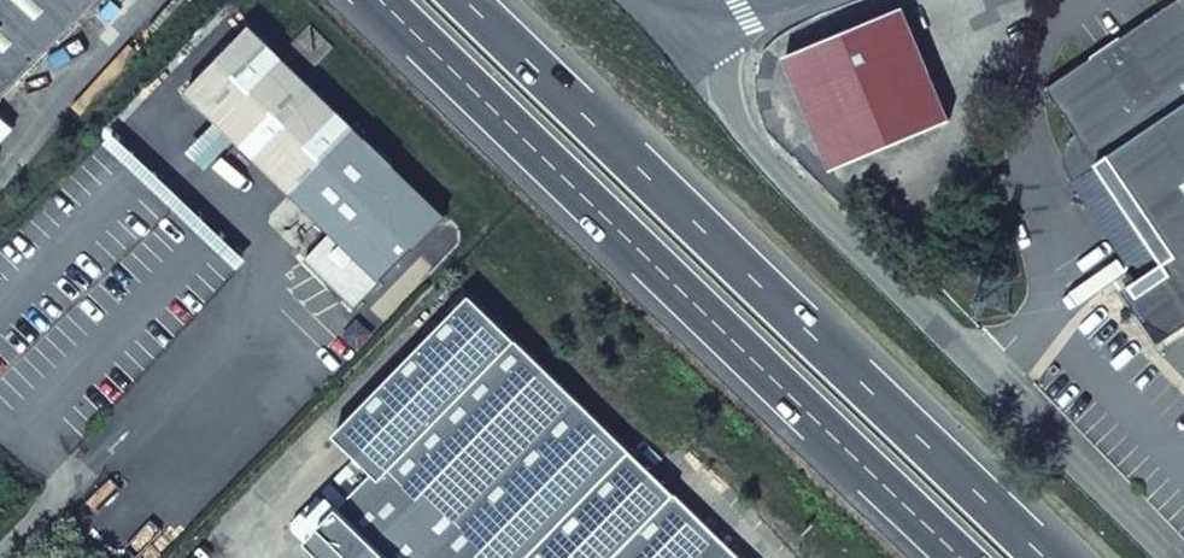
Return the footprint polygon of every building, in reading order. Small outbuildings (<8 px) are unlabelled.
[(95,0),(0,0),(0,98),(95,0)] [(1047,87),(1077,132),(1071,138),(1068,143),(1067,147),(1067,164),(1069,173),(1071,178),(1074,180),(1099,164),(1165,261),(1126,287),(1145,314),(1145,315),(1150,321),(1157,327),(1162,330),(1171,333),(1183,324),(1183,0),(1175,0),(1047,87)] [(901,7),(789,54),(835,166),(850,160),(948,119),(901,7)] [(445,215),(251,25),(186,94),(331,233),(303,263),(353,310),(445,215)] [(850,160),(835,166),(857,188),(868,178),(850,160)] [(335,433),(374,471),(368,476),(339,507),(316,530),(326,540),(315,552),(322,557),(425,557),(443,539),(579,400),(470,295),(335,433)] [(443,539),(425,557),(435,557),(584,406),(579,400),(443,539)] [(435,557),(741,557),(584,406),(435,557)] [(362,470),(333,501),(339,507),(368,476),(362,470)]
